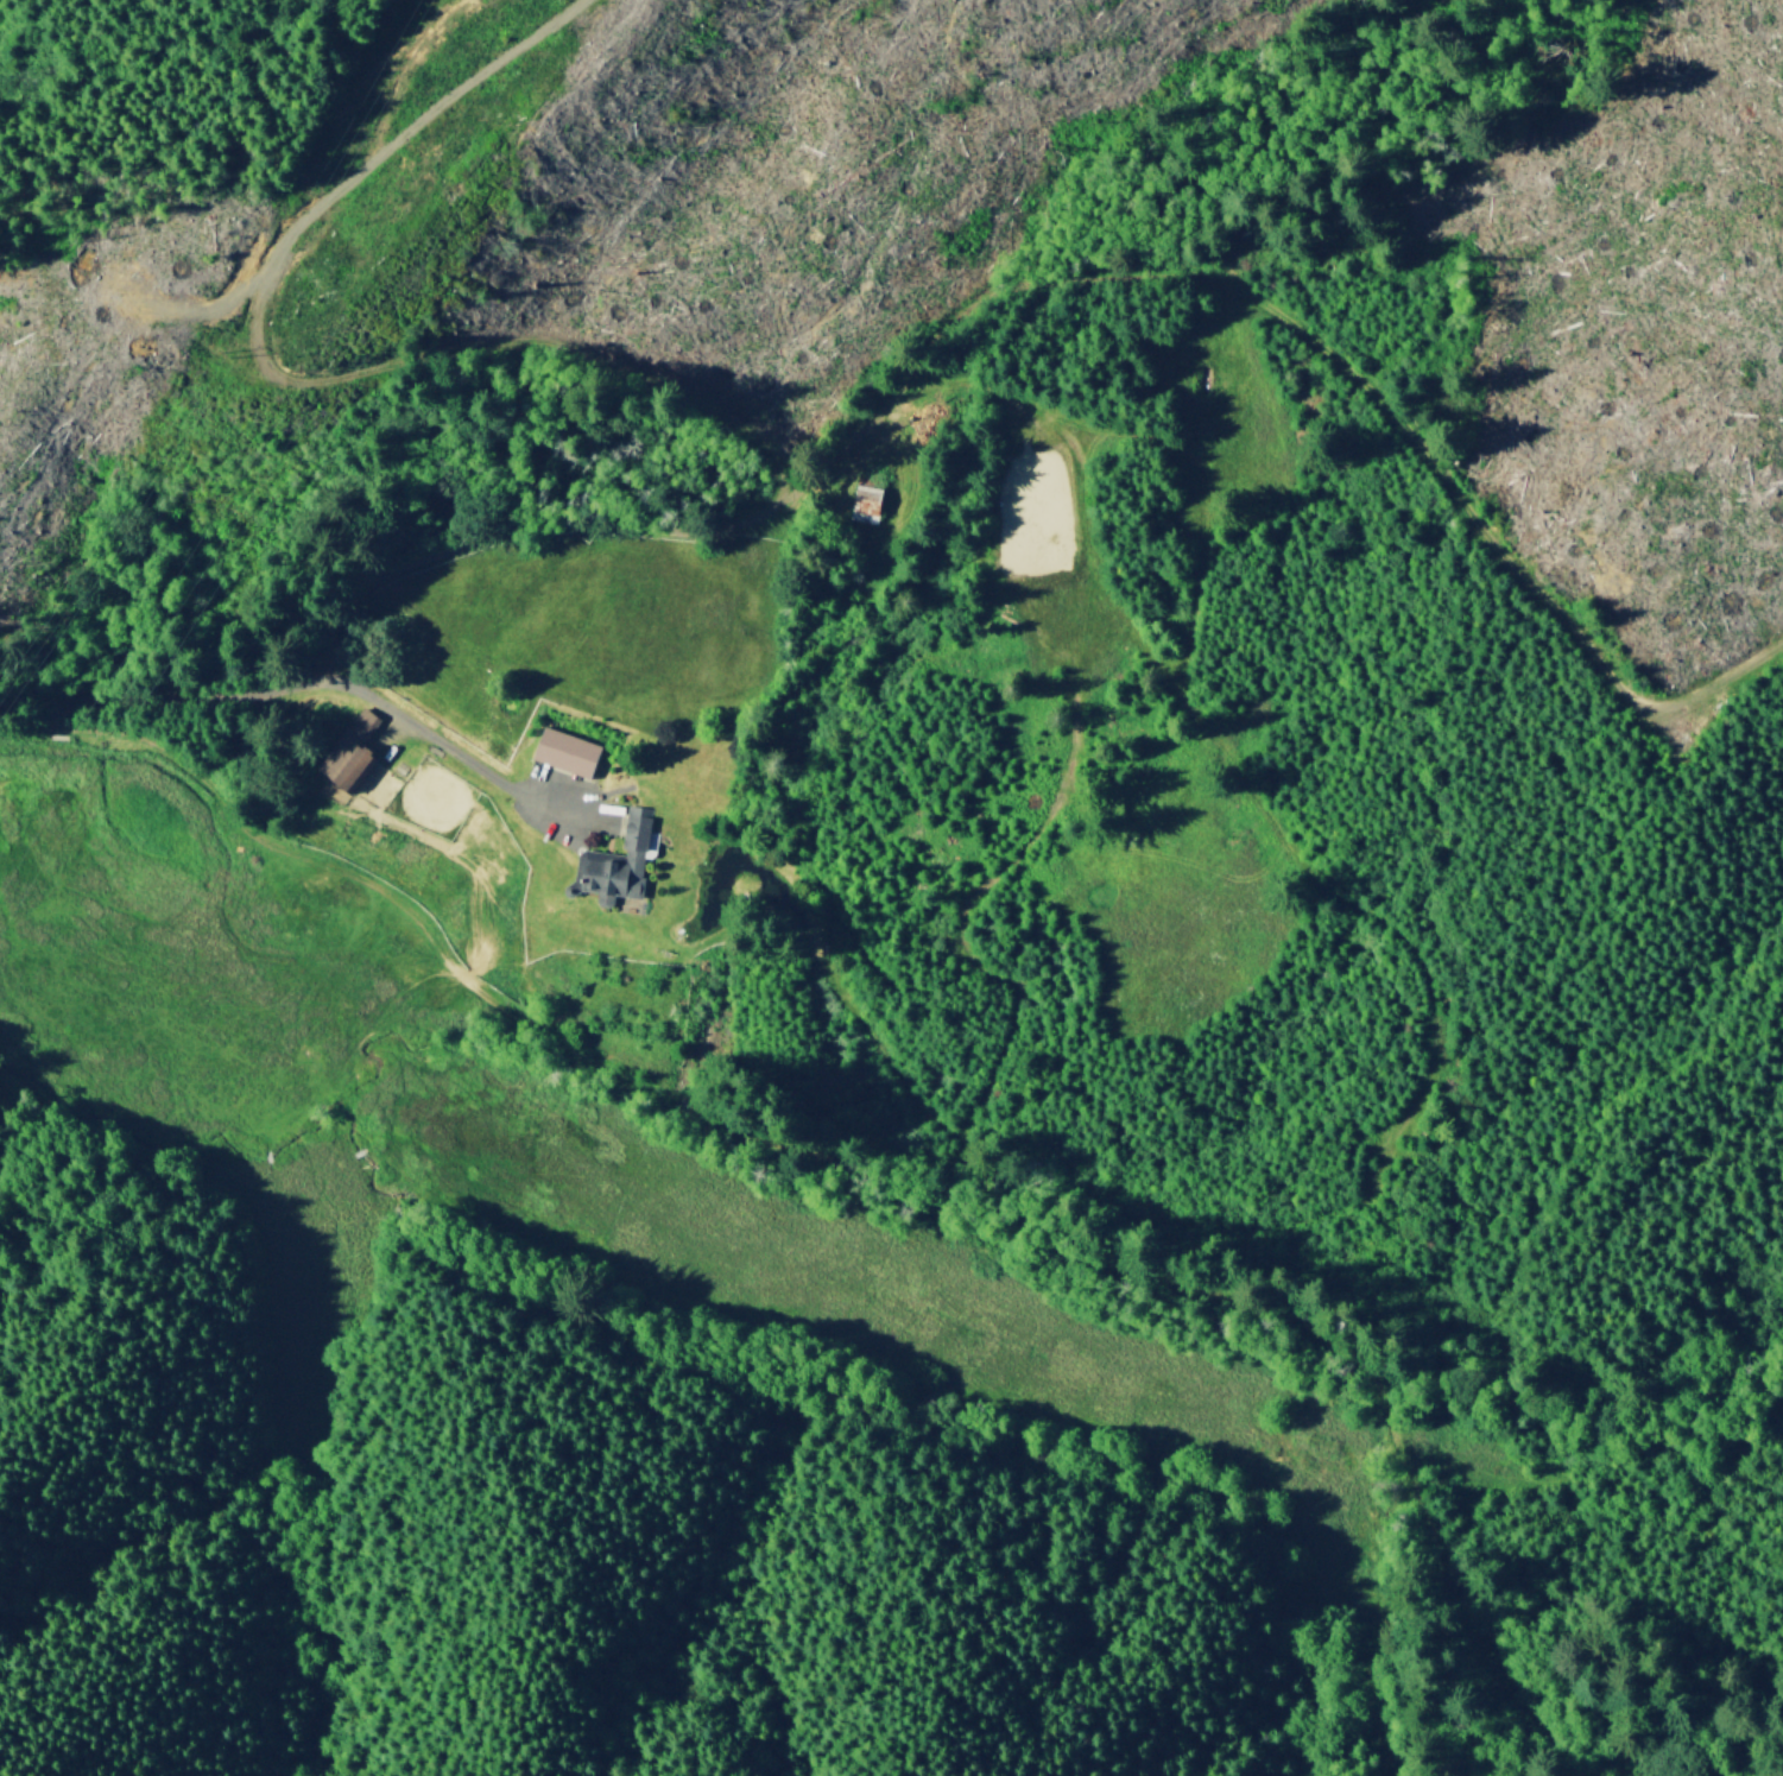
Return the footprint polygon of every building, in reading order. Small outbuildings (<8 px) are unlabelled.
[(884,488),(858,484),(852,520),(879,524),(884,488)] [(350,793),(379,753),(359,738),(375,716),(360,705),(315,767),(350,793)] [(531,758),(590,778),(601,746),(542,726),(531,758)] [(642,896),(641,877),(642,878),(641,856),(656,856),(655,833),(649,830),(648,805),(624,806),(624,822),(620,829),(621,848),(630,853),(617,854),(614,860),(603,860),(603,850),(581,851),(577,858),(577,884),(569,884),(569,890),(571,891),(590,890),(596,893),(597,902),(609,908),(615,897),(642,896)]
